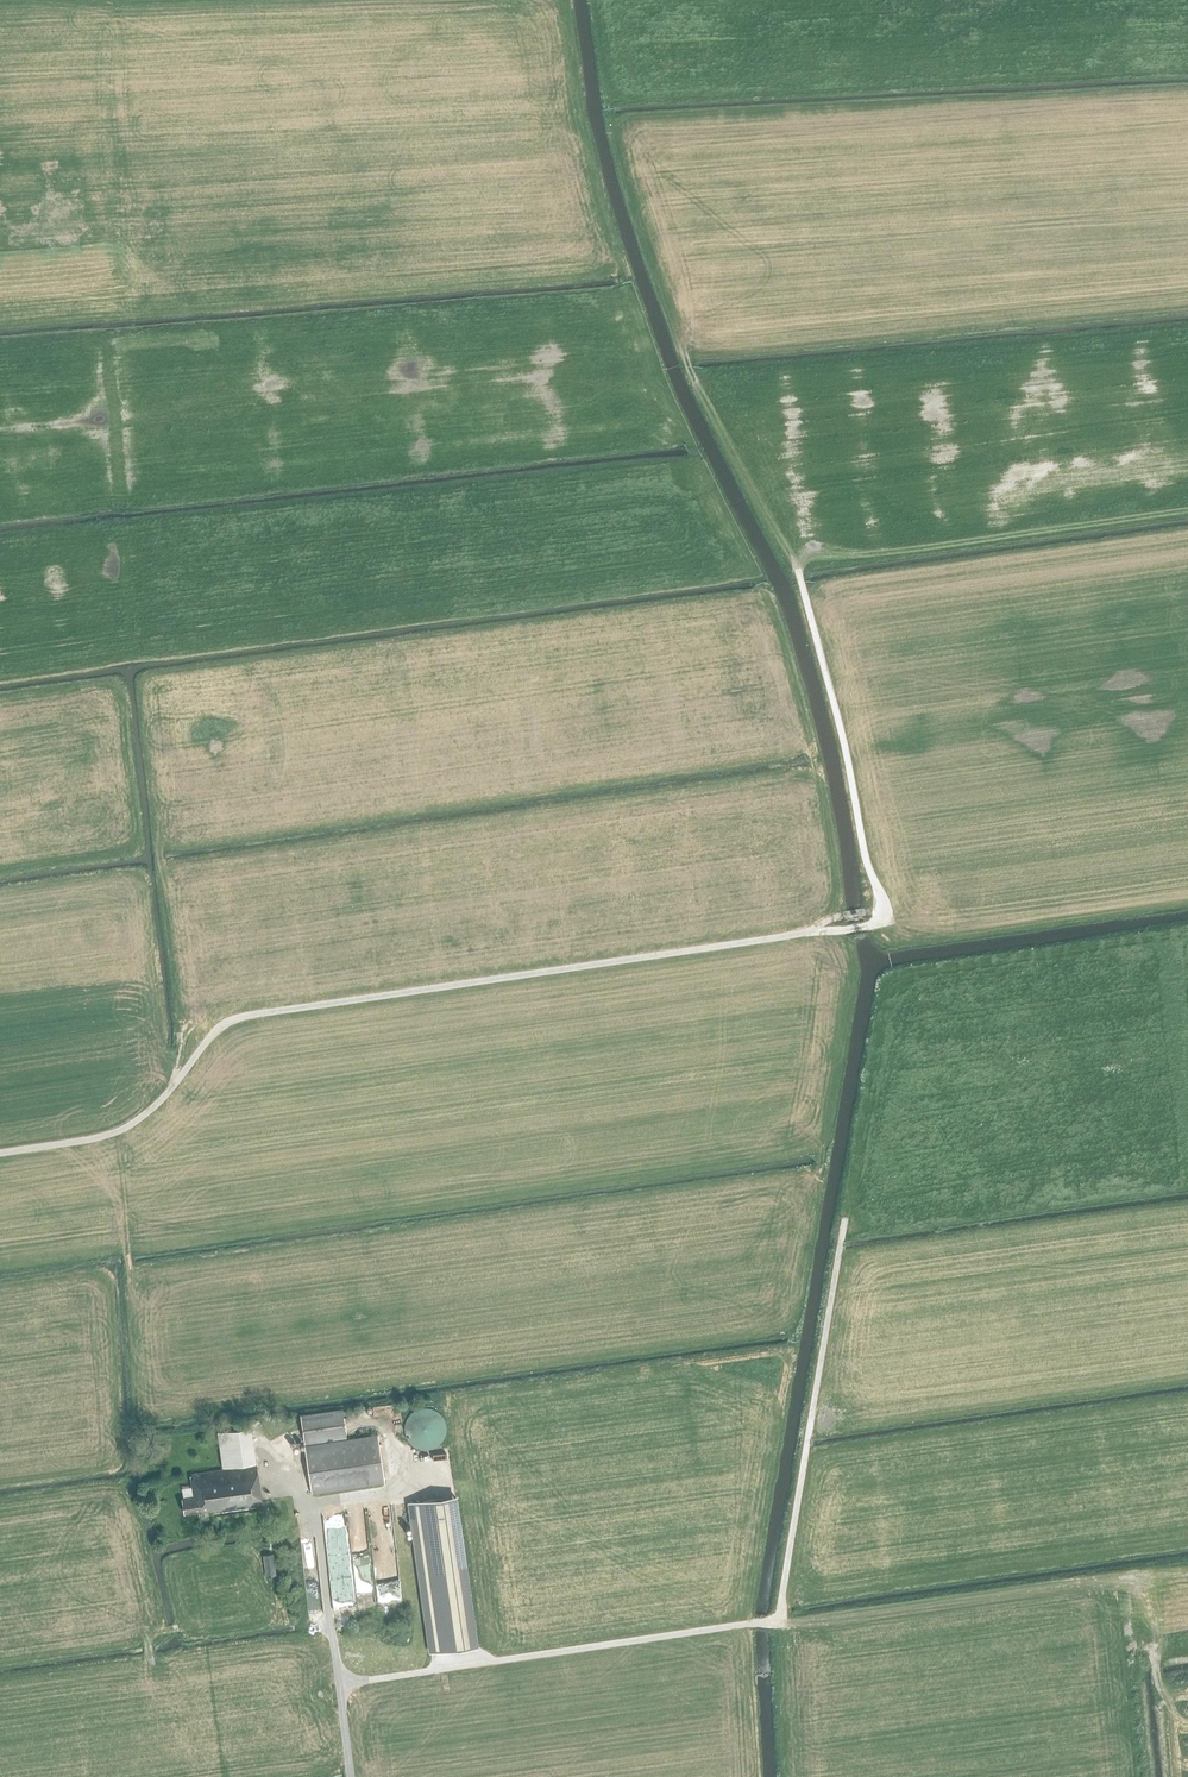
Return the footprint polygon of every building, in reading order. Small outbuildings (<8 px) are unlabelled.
[(437,1411),(431,1408),(421,1408),(412,1411),(407,1417),(405,1423),(404,1432),(406,1440),(412,1446),(420,1449),(429,1449),(436,1446),(442,1442),(444,1437),(446,1432),(446,1425),(443,1416),(437,1411)] [(345,1438),(341,1409),(299,1415),(303,1444),(345,1438)] [(383,1482),(376,1435),(304,1445),(310,1493),(383,1482)] [(262,1506),(256,1464),(189,1473),(193,1496),(181,1498),(184,1513),(212,1509),(212,1513),(262,1506)] [(407,1502),(428,1653),(478,1646),(457,1495),(407,1502)] [(274,1574),(272,1555),(263,1556),(266,1575),(274,1574)]
